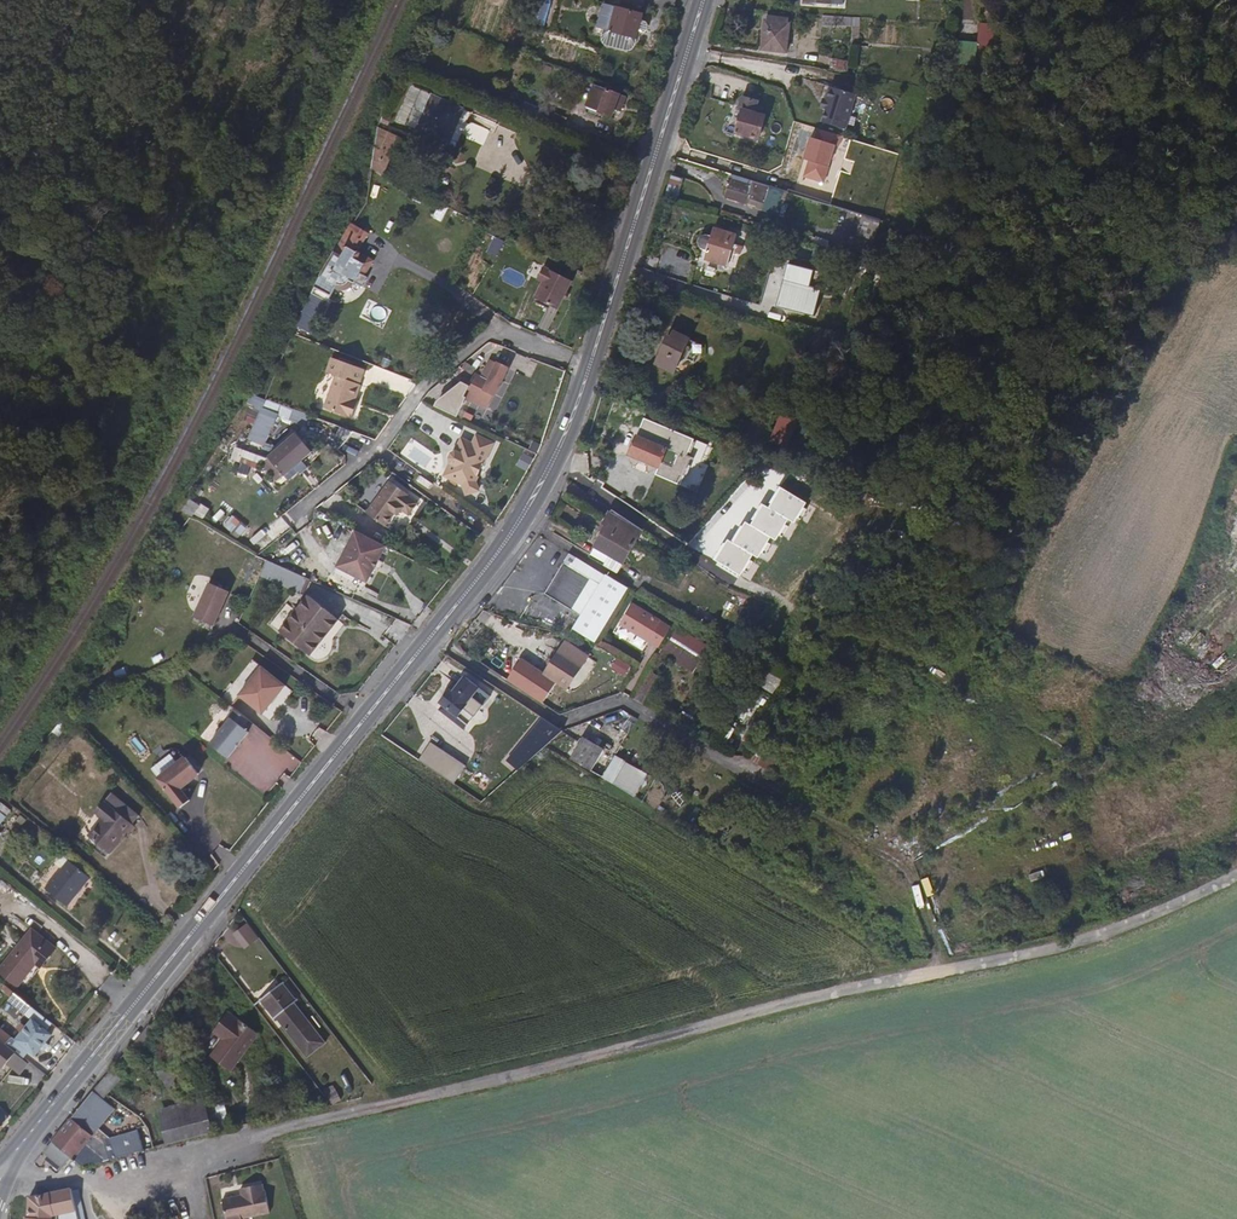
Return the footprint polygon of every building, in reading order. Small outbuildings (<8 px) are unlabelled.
[(634,43),(643,15),(601,3),(599,13),(614,18),(610,29),(604,28),(603,33),(606,46),(623,51),(634,43)] [(610,29),(614,18),(599,13),(595,25),(604,28),(610,29)] [(790,51),(795,23),(768,20),(764,47),(790,51)] [(616,115),(624,94),(610,90),(611,86),(603,82),(602,86),(591,83),(583,105),(616,115)] [(874,131),(885,97),(858,89),(855,101),(858,103),(854,111),(850,123),(874,131)] [(451,138),(465,106),(433,92),(418,127),(429,132),(430,129),(451,138)] [(757,135),(763,111),(755,109),(758,98),(745,95),(741,108),(744,109),(738,131),(757,135)] [(854,111),(858,103),(855,101),(852,100),(849,109),(854,111)] [(385,171),(393,151),(397,153),(405,134),(391,128),(383,147),(376,143),(372,165),(385,171)] [(850,184),(861,147),(865,148),(869,138),(846,130),(842,140),(837,138),(833,152),(838,154),(835,162),(830,178),(850,184)] [(753,202),(760,180),(733,172),(727,194),(753,202)] [(870,256),(881,214),(860,209),(855,228),(849,228),(843,248),(870,256)] [(812,240),(819,217),(813,216),(806,238),(812,240)] [(365,254),(369,245),(365,243),(366,237),(368,238),(370,231),(354,222),(338,249),(317,281),(309,300),(324,306),(333,290),(340,292),(344,291),(349,288),(354,282),(360,284),(362,281),(370,283),(373,276),(369,274),(372,267),(375,258),(365,254)] [(736,262),(744,233),(720,225),(711,254),(736,262)] [(812,283),(816,266),(788,260),(777,305),(816,314),(823,286),(812,283)] [(566,294),(572,282),(544,266),(537,279),(542,282),(535,298),(557,310),(563,299),(566,294)] [(684,357),(692,334),(677,329),(676,332),(672,332),(666,351),(684,357)] [(825,349),(828,336),(820,333),(814,348),(816,350),(822,351),(825,349)] [(492,372),(495,363),(490,361),(487,369),(492,372)] [(485,408),(498,381),(501,382),(507,368),(495,363),(492,372),(486,381),(473,376),(463,398),(485,408)] [(356,400),(362,384),(337,374),(323,407),(352,419),(356,407),(353,407),(356,400)] [(785,441),(797,412),(806,415),(811,402),(790,394),(785,404),(773,436),(785,441)] [(278,475),(292,464),(308,452),(292,432),(263,455),(278,475)] [(472,441),(462,436),(442,476),(462,486),(467,496),(481,491),(477,478),(495,441),(476,432),(472,441)] [(687,451),(640,432),(632,450),(680,469),(687,451)] [(416,507),(406,500),(408,499),(388,485),(375,503),(365,517),(383,530),(393,516),(396,519),(399,514),(408,519),(416,507)] [(625,558),(646,528),(615,507),(603,528),(605,529),(591,551),(590,553),(619,570),(625,558)] [(364,590),(384,545),(354,530),(344,553),(335,576),(364,590)] [(300,592),(306,576),(266,561),(260,578),(300,592)] [(565,561),(545,594),(581,615),(574,627),(596,640),(628,587),(607,574),(602,583),(565,561)] [(224,615),(236,580),(216,573),(204,609),(224,615)] [(345,612),(314,586),(285,620),(316,646),(345,612)] [(677,621),(638,597),(626,617),(655,634),(658,629),(668,635),(677,621)] [(694,673),(710,645),(677,626),(661,654),(694,673)] [(668,635),(658,629),(655,634),(665,640),(668,635)] [(569,684),(589,650),(566,636),(556,653),(554,658),(546,670),(569,684)] [(252,659),(230,690),(238,695),(259,664),(252,659)] [(269,706),(292,678),(269,659),(246,686),(269,706)] [(625,675),(630,666),(616,659),(611,668),(625,675)] [(462,714),(483,686),(471,676),(457,693),(452,690),(440,705),(460,721),(463,716),(462,714)] [(237,759),(258,733),(253,729),(258,722),(236,704),(230,712),(233,714),(212,740),(237,759)] [(621,753),(588,734),(578,748),(574,755),(608,775),(621,753)] [(578,748),(560,736),(559,736),(553,741),(553,742),(574,755),(578,748)] [(465,766),(430,743),(418,760),(454,784),(465,766)] [(619,782),(632,760),(621,753),(608,775),(619,782)] [(198,777),(185,758),(165,774),(176,788),(168,794),(171,797),(198,777)] [(643,786),(634,779),(634,776),(642,765),(632,760),(619,782),(638,794),(643,786)] [(176,788),(165,774),(157,780),(168,794),(176,788)] [(107,856),(130,828),(103,806),(94,816),(101,822),(87,840),(107,856)] [(68,906),(91,877),(71,861),(48,889),(68,906)] [(247,924),(233,935),(244,950),(258,939),(247,924)] [(56,950),(32,931),(12,956),(0,971),(0,972),(11,980),(29,958),(41,968),(56,950)] [(330,1041),(311,1016),(308,1018),(297,1003),(299,1001),(302,999),(287,980),(265,998),(278,1015),(281,1016),(284,1013),(291,1020),(287,1023),(301,1042),(312,1056),(330,1041)] [(3,983),(0,988),(0,991),(11,999),(15,993),(3,983)] [(51,1039),(47,1035),(54,1025),(15,993),(11,999),(13,1001),(11,1005),(26,1017),(29,1012),(41,1022),(38,1027),(33,1023),(30,1028),(23,1023),(20,1029),(25,1033),(20,1041),(32,1052),(38,1056),(51,1039)] [(311,1016),(299,1001),(297,1003),(308,1018),(311,1016)] [(233,1070),(263,1034),(235,1011),(219,1030),(228,1038),(214,1054),(233,1070)] [(41,1022),(29,1012),(26,1017),(33,1023),(38,1027),(41,1022)] [(291,1020),(284,1013),(281,1016),(287,1023),(291,1020)] [(0,1028),(0,1039),(8,1046),(13,1039),(0,1028)] [(32,1052),(20,1041),(15,1037),(13,1039),(8,1046),(25,1060),(32,1052)] [(0,1045),(0,1063),(4,1066),(12,1056),(0,1045)] [(18,1078),(26,1068),(12,1056),(4,1066),(18,1078)] [(120,1084),(126,1076),(116,1067),(109,1075),(120,1084)] [(378,1094),(374,1083),(363,1085),(367,1097),(378,1094)] [(98,1134),(87,1124),(108,1099),(98,1089),(49,1149),(62,1161),(70,1151),(86,1164),(107,1160),(89,1144),(98,1134)] [(337,1105),(344,1099),(339,1092),(332,1098),(337,1105)] [(218,1135),(211,1106),(163,1118),(169,1148),(218,1135)] [(107,1157),(142,1153),(139,1132),(105,1136),(107,1157)] [(266,1205),(260,1184),(258,1182),(256,1176),(234,1181),(236,1188),(217,1192),(223,1215),(266,1205)]
